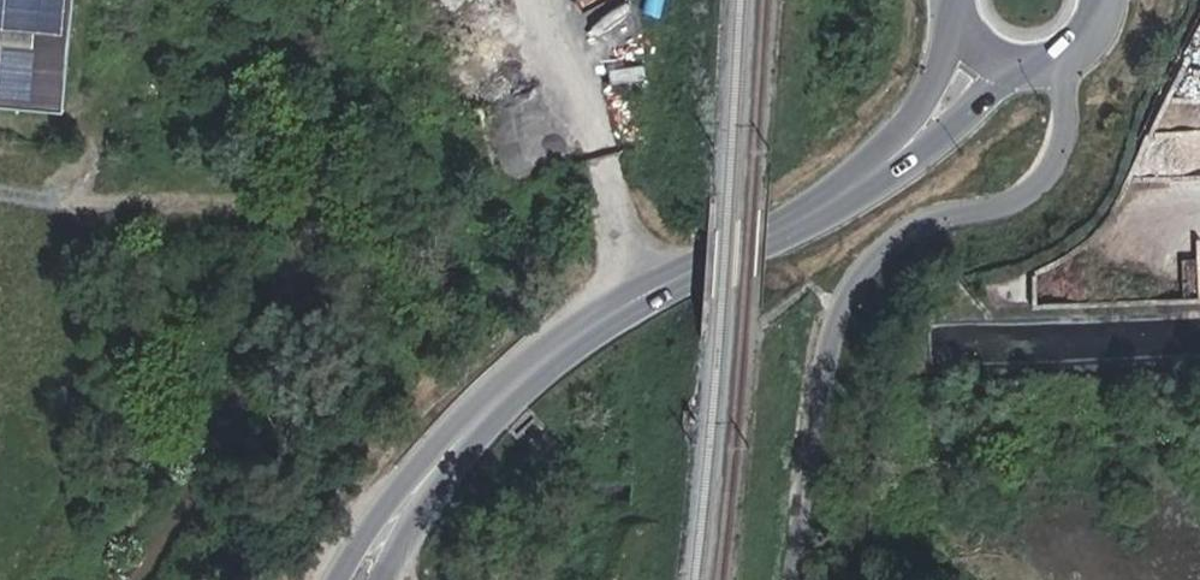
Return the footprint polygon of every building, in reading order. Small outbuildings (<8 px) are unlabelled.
[(21,109),(30,0),(0,0),(0,108),(21,109)]
